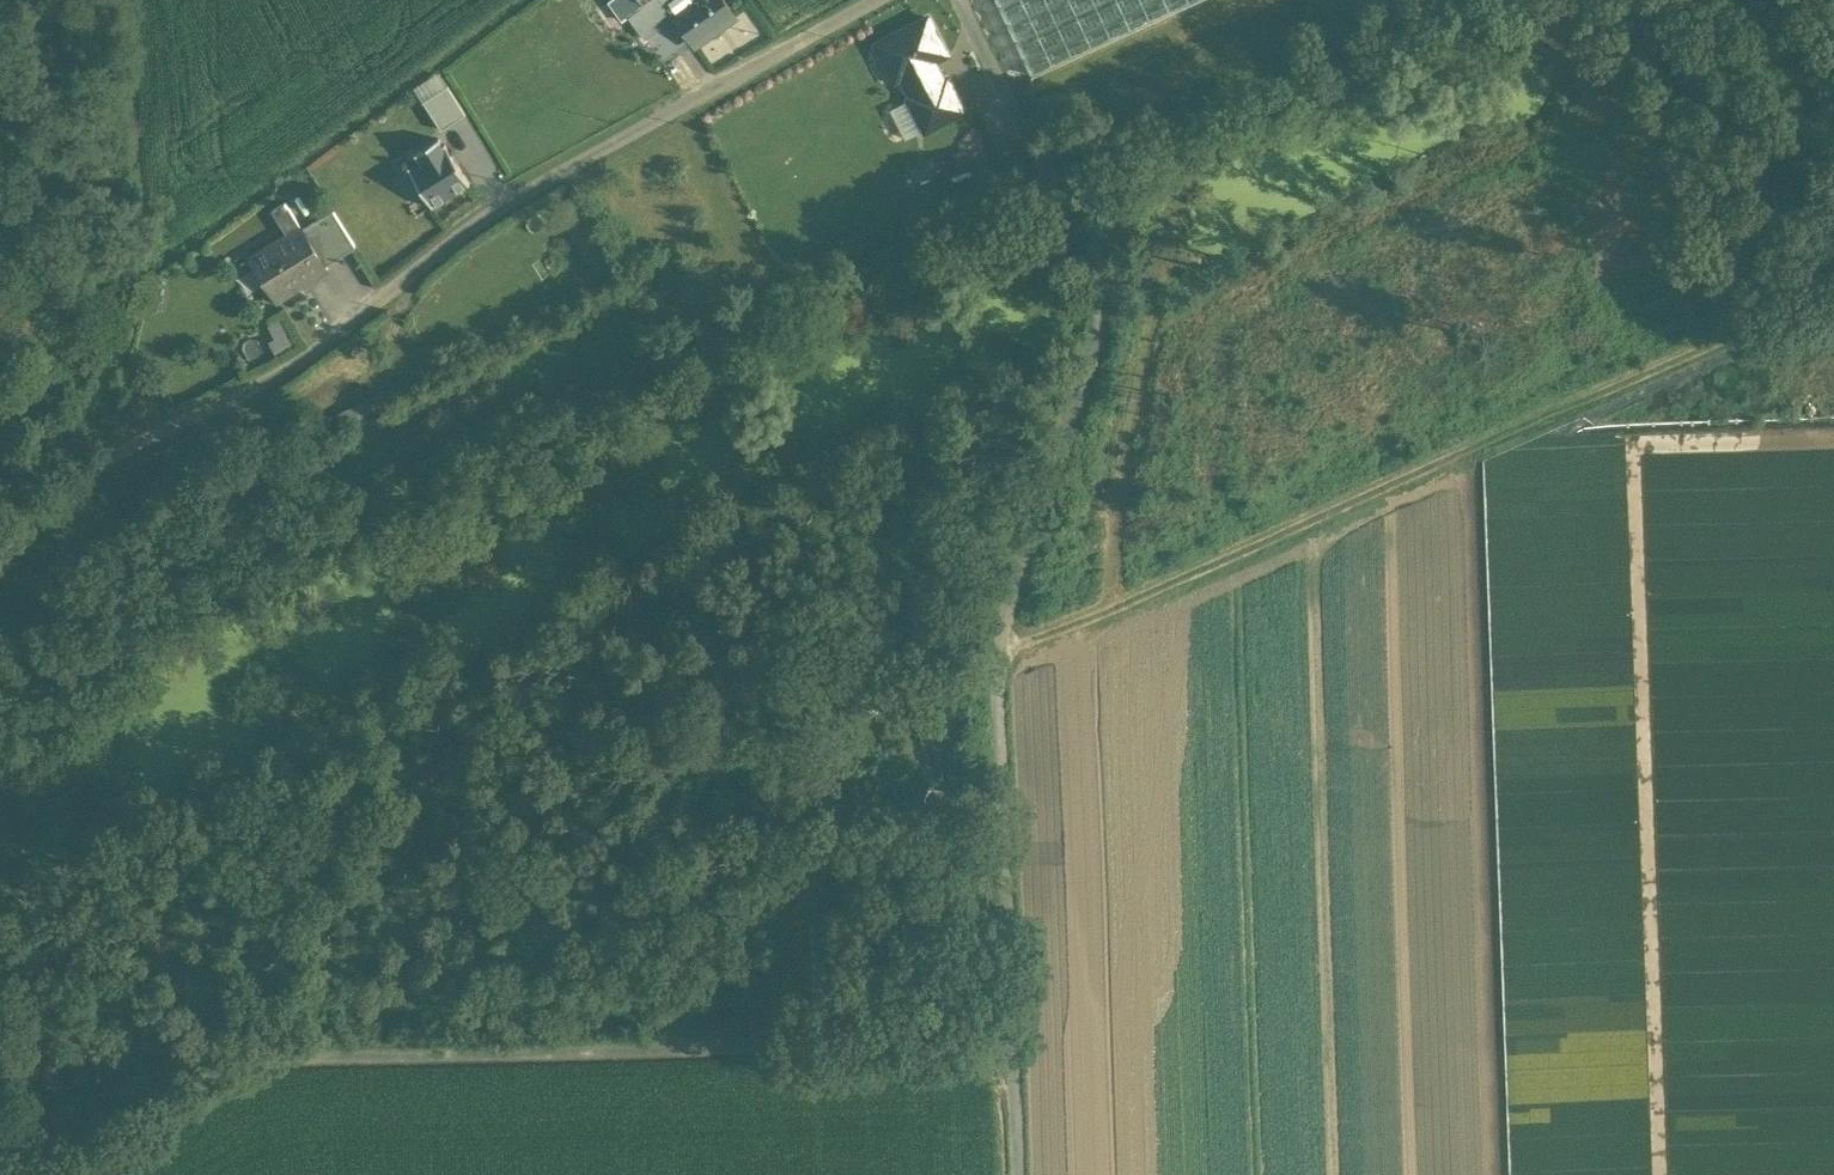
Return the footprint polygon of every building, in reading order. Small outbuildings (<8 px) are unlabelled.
[(610,0),(624,20),(629,16),(651,0),(610,0)] [(629,16),(645,38),(675,17),(663,1),(663,0),(651,0),(629,16)] [(663,1),(675,17),(694,44),(735,14),(725,0),(665,0),(663,1)] [(1033,75),(1196,0),(998,0),(1033,75)] [(928,16),(876,43),(895,80),(901,77),(911,96),(944,79),(934,60),(947,53),(928,16)] [(911,96),(909,98),(926,130),(964,110),(947,78),(944,79),(911,96)] [(435,96),(406,113),(420,136),(449,118),(435,96)] [(445,145),(409,168),(432,204),(468,182),(445,145)] [(287,233),(250,256),(277,300),(327,268),(325,265),(303,228),(286,200),(272,209),(287,233)] [(356,246),(333,209),(303,228),(325,265),(356,246)] [(280,350),(296,342),(283,314),(266,322),(280,350)] [(382,389),(341,411),(353,433),(394,410),(382,389)]
